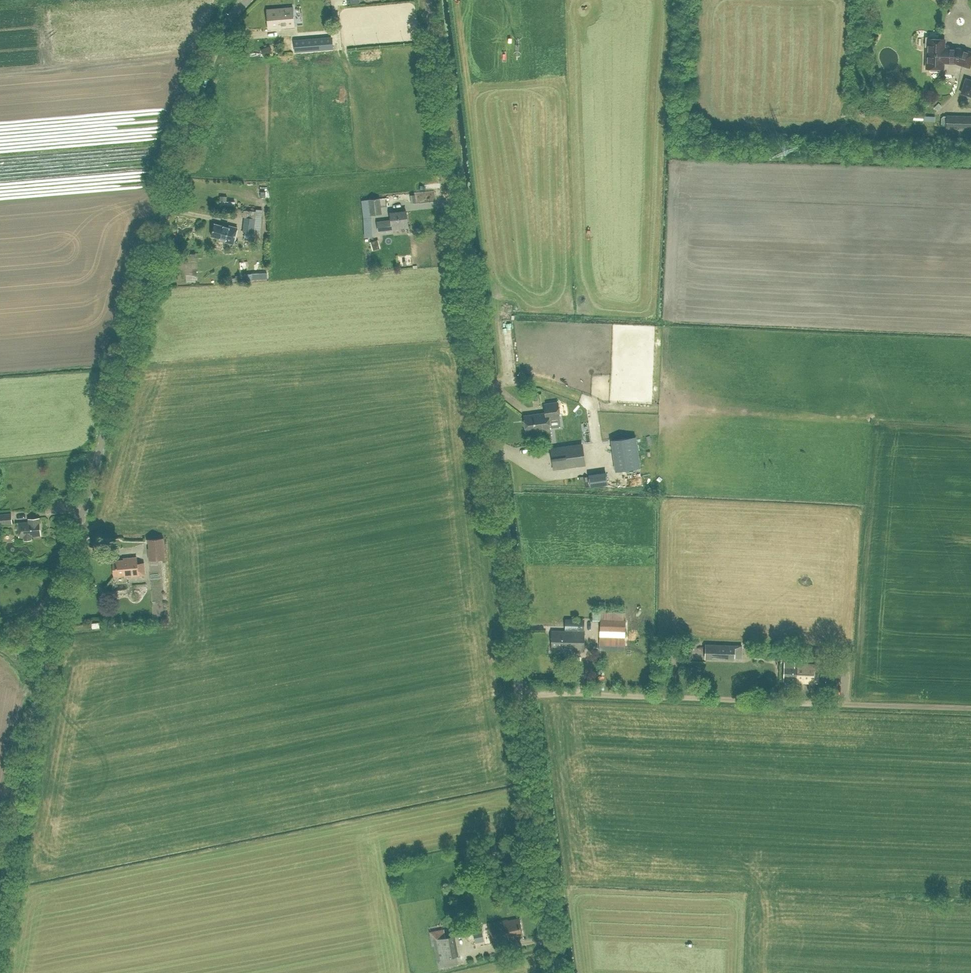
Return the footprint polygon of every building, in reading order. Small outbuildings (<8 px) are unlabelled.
[(309,15),(319,14),(318,6),(321,6),(321,0),(320,0),(317,0),(316,0),(307,0),(309,15)] [(294,26),(292,6),(267,8),(269,28),(294,26)] [(320,23),(318,15),(309,16),(310,25),(320,23)] [(970,61),(970,52),(958,48),(944,47),(944,39),(933,38),(933,37),(925,37),(925,46),(927,46),(926,68),(930,68),(930,70),(939,71),(939,68),(943,68),(944,62),(955,63),(969,67),(970,61)] [(332,39),(294,42),(295,52),(333,49),(332,39)] [(960,94),(970,97),(970,80),(965,78),(960,94)] [(941,126),(946,126),(946,128),(970,129),(970,116),(946,115),(946,116),(943,116),(941,118),(941,126)] [(369,215),(382,214),(380,197),(362,200),(363,208),(369,207),(369,215)] [(393,229),(392,228),(408,226),(406,210),(390,212),(391,219),(377,221),(378,231),(393,229)] [(245,231),(254,232),(255,218),(244,216),(242,231),(245,231)] [(238,227),(229,224),(229,227),(214,223),(211,236),(225,239),(224,241),(233,244),(238,227)] [(208,251),(215,244),(210,239),(203,245),(208,251)] [(548,418),(559,417),(557,403),(544,404),(545,413),(524,416),(526,432),(550,429),(548,418)] [(613,445),(617,476),(641,473),(637,442),(613,445)] [(550,447),(553,469),(586,465),(583,443),(550,447)] [(533,446),(534,453),(545,452),(544,445),(533,446)] [(12,523),(12,513),(0,514),(0,524),(12,523)] [(28,518),(28,521),(18,522),(19,536),(24,536),(24,538),(23,539),(24,540),(32,539),(32,538),(31,538),(31,536),(41,535),(39,517),(28,518)] [(149,560),(165,558),(163,537),(147,539),(147,542),(148,542),(149,547),(148,547),(149,560)] [(144,562),(137,563),(136,556),(124,557),(124,559),(113,560),(114,575),(129,574),(129,576),(145,574),(144,562)] [(115,616),(103,617),(103,625),(115,625),(115,616)] [(601,619),(599,644),(624,645),(625,620),(601,619)] [(564,630),(552,630),(551,649),(583,650),(584,631),(577,631),(564,630)] [(705,643),(705,659),(734,660),(735,644),(705,643)] [(806,649),(806,659),(825,661),(826,650),(806,649)] [(819,664),(812,664),(784,662),(783,679),(796,681),(810,682),(817,683),(819,664)] [(523,935),(520,917),(507,919),(507,918),(488,922),(491,941),(523,935)] [(443,929),(429,932),(430,940),(434,939),(445,937),(443,929)] [(445,937),(433,939),(437,959),(457,955),(453,935),(445,937)]
